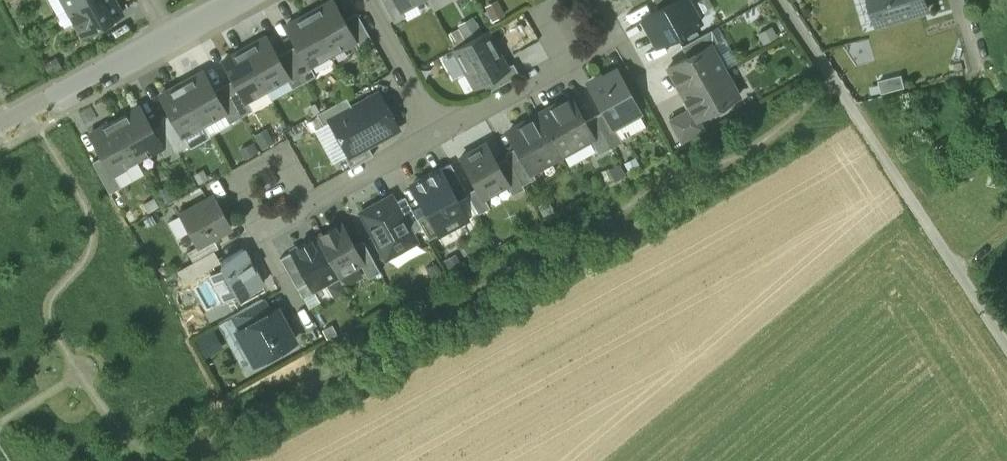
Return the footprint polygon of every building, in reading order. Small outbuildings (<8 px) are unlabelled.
[(67,8),(82,0),(63,0),(67,8)] [(67,8),(82,35),(121,13),(114,0),(82,0),(67,8)] [(307,13),(329,54),(353,41),(354,40),(342,19),(332,0),(331,0),(307,13)] [(396,0),(382,0),(394,21),(404,16),(401,9),(396,0)] [(401,9),(418,0),(396,0),(401,9)] [(641,18),(656,46),(676,35),(700,22),(688,0),(674,0),(660,7),(641,18)] [(878,24),(927,9),(925,0),(870,0),(878,24)] [(373,43),(356,11),(342,19),(354,40),(353,41),(358,51),(373,43)] [(307,13),(286,25),(296,44),(308,65),(309,64),(329,54),(307,13)] [(681,46),(706,32),(700,22),(676,35),(681,46)] [(706,32),(681,46),(687,56),(710,44),(710,45),(717,41),(711,30),(706,32)] [(485,31),(454,48),(474,85),(482,81),(506,68),(505,67),(485,31)] [(265,36),(244,48),(266,88),(286,77),(287,76),(276,55),(265,36)] [(308,65),(296,44),(286,50),(303,81),(315,75),(309,64),(308,65)] [(687,56),(668,67),(681,92),(723,68),(710,45),(710,44),(687,56)] [(244,48),(223,59),(233,79),(245,100),(246,99),(266,88),(244,48)] [(303,81),(286,50),(276,55),(287,76),(286,77),(292,88),(303,81)] [(506,68),(482,81),(488,92),(519,74),(513,63),(505,67),(506,68)] [(723,68),(681,92),(690,108),(696,119),(697,118),(738,95),(723,68)] [(880,91),(906,85),(902,70),(876,77),(880,91)] [(202,71),(181,83),(203,123),(223,112),(224,111),(213,90),(202,71)] [(637,112),(615,72),(591,85),(604,110),(613,125),(637,112)] [(245,100),(233,79),(223,85),(240,116),(252,110),(246,99),(245,100)] [(203,123),(181,83),(160,94),(170,114),(182,135),(183,134),(203,123)] [(240,116),(223,85),(213,90),(224,111),(223,112),(228,122),(240,116)] [(352,107),(329,120),(330,121),(348,154),(348,155),(367,144),(397,128),(378,93),(352,107)] [(346,97),(316,113),(323,125),(330,121),(329,120),(352,107),(346,97)] [(569,97),(538,114),(560,154),(590,138),(592,137),(583,122),(569,97)] [(139,106),(114,119),(136,160),(160,147),(161,146),(151,129),(139,106)] [(690,108),(669,120),(681,140),(703,128),(697,118),(696,119),(690,108)] [(613,125),(604,110),(594,116),(611,147),(621,141),(613,125)] [(182,135),(170,114),(159,119),(161,123),(162,123),(177,151),(189,144),(183,134),(182,135)] [(538,114),(508,131),(517,146),(530,171),(531,170),(560,154),(538,114)] [(611,147),(594,116),(583,122),(592,137),(590,138),(598,153),(611,147)] [(136,160),(114,119),(90,133),(102,156),(112,173),(113,172),(136,160)] [(177,151),(162,123),(161,123),(151,129),(161,146),(160,147),(167,161),(179,154),(177,151)] [(496,163),(485,143),(460,157),(477,187),(483,197),(484,197),(506,184),(507,184),(496,163)] [(367,144),(348,155),(348,154),(344,156),(350,167),(373,155),(367,144)] [(530,171),(517,146),(504,153),(506,157),(522,185),(535,177),(531,170),(530,171)] [(112,173),(102,156),(92,161),(109,193),(121,186),(113,172),(112,173)] [(522,185),(506,157),(496,163),(507,184),(506,184),(512,195),(524,188),(522,185)] [(466,192),(450,163),(439,168),(457,200),(467,194),(466,192)] [(457,200),(439,168),(411,184),(427,212),(438,233),(467,218),(457,200)] [(483,197),(477,187),(466,192),(467,194),(478,213),(489,207),(484,197),(483,197)] [(390,195),(361,212),(386,257),(415,241),(411,233),(394,202),(390,195)] [(213,196),(179,214),(197,246),(231,227),(213,196)] [(416,218),(404,196),(394,202),(411,233),(422,227),(416,218)] [(438,233),(427,212),(416,218),(422,227),(428,239),(438,233)] [(352,246),(339,223),(316,237),(337,276),(360,263),(361,263),(352,246)] [(337,276),(316,237),(291,250),(309,282),(313,289),(337,276)] [(380,272),(362,240),(352,246),(361,263),(360,263),(368,278),(380,272)] [(242,248),(220,261),(223,266),(220,268),(219,267),(210,273),(224,299),(234,293),(233,293),(236,291),(240,297),(262,284),(242,248)] [(214,251),(179,270),(184,280),(219,261),(214,251)] [(309,282),(292,251),(280,258),(297,288),(309,282)] [(455,254),(444,260),(449,268),(459,263),(455,254)] [(262,298),(233,314),(241,328),(270,312),(262,298)] [(241,328),(237,330),(255,362),(262,358),(267,359),(272,356),(274,351),(293,340),(276,309),(270,312),(241,328)] [(203,354),(223,344),(214,325),(194,334),(203,354)]
